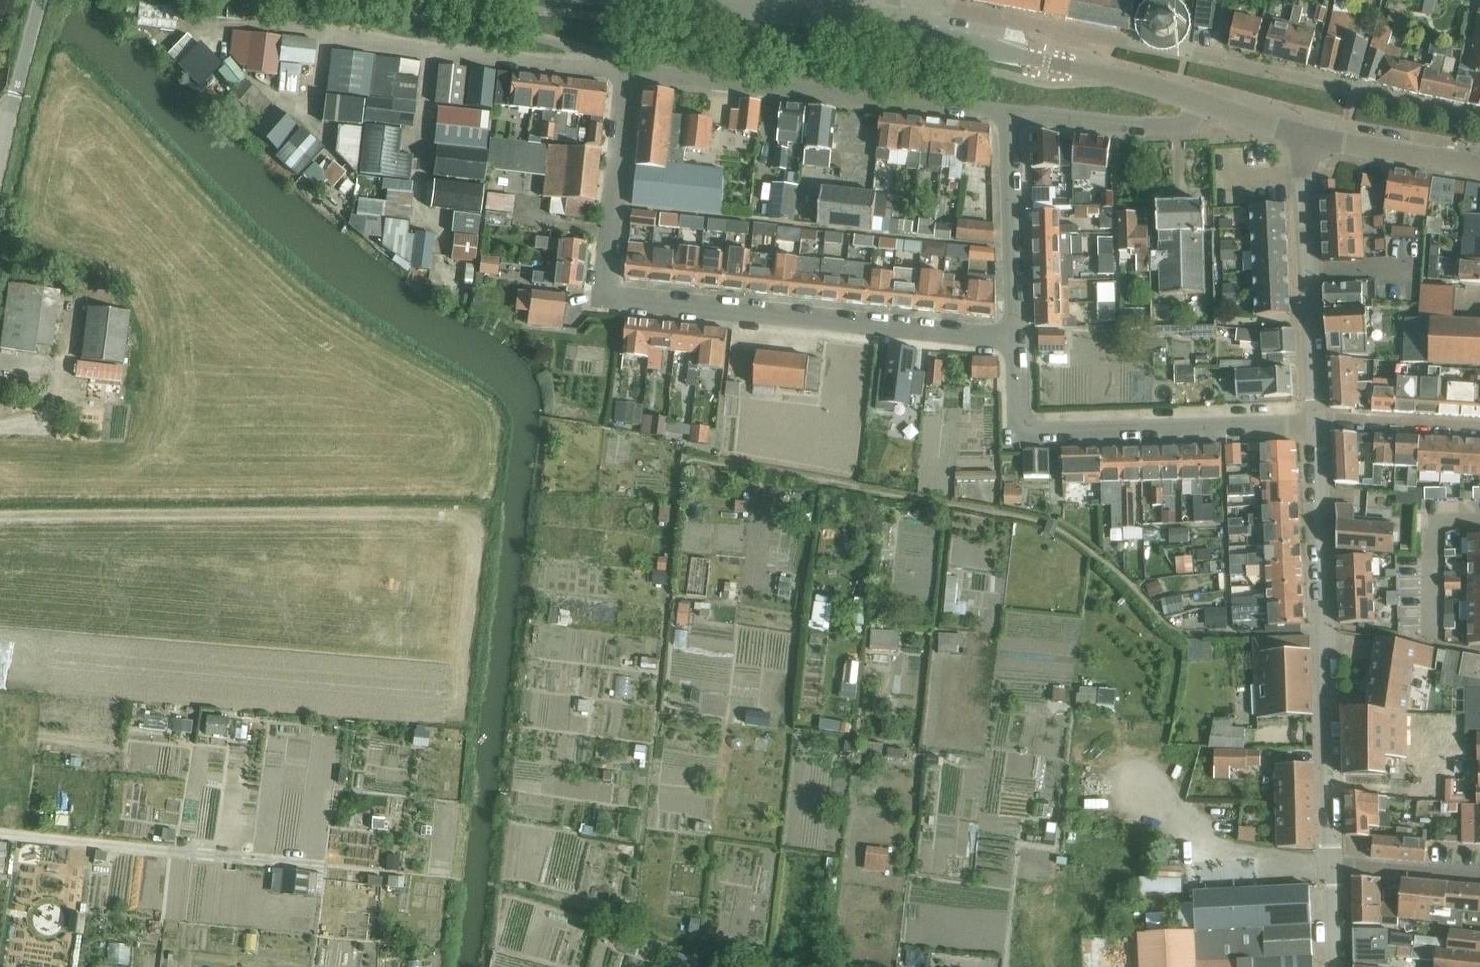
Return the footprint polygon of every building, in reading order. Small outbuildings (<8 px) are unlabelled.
[(176,17),(177,3),(146,0),(127,0),(126,13),(138,14),(137,26),(175,30),(176,17)] [(1042,0),(1013,0),(1012,8),(1040,12),(1042,0)] [(1134,0),(1047,0),(1044,13),(1090,22),(1129,30),(1132,12),(1134,0)] [(1336,73),(1352,5),(1335,1),(1331,20),(1321,69),(1336,73)] [(1198,2),(1194,28),(1213,30),(1216,4),(1198,2)] [(176,17),(210,21),(211,16),(212,6),(177,3),(176,17)] [(1352,5),(1336,73),(1359,78),(1368,40),(1354,36),(1358,18),(1351,17),(1353,5),(1352,5)] [(211,16),(226,17),(227,8),(212,6),(211,16)] [(1148,15),(1132,12),(1129,30),(1149,33),(1149,34),(1150,35),(1152,37),(1154,39),(1156,40),(1159,41),(1161,41),(1163,41),(1166,41),(1169,40),(1172,39),(1175,37),(1176,35),(1178,33),(1180,30),(1180,28),(1181,25),(1181,23),(1180,20),(1180,19),(1179,17),(1178,14),(1175,11),(1174,10),(1172,8),(1170,7),(1168,6),(1164,6),(1162,6),(1161,6),(1158,7),(1156,7),(1153,9),(1152,10),(1149,13),(1148,15)] [(1229,47),(1230,47),(1256,53),(1258,44),(1261,27),(1263,21),(1244,17),(1246,10),(1230,6),(1226,26),(1233,27),(1229,47)] [(1294,6),(1292,15),(1301,17),(1303,8),(1294,6)] [(1317,7),(1313,20),(1322,22),(1325,9),(1317,7)] [(229,8),(228,19),(242,20),(243,9),(229,8)] [(1390,12),(1387,22),(1401,26),(1404,16),(1390,12)] [(1264,55),(1286,60),(1295,25),(1299,26),(1301,17),(1292,15),(1290,24),(1272,20),(1270,29),(1261,27),(1258,44),(1266,46),(1264,55)] [(1316,30),(1299,26),(1295,25),(1286,60),(1307,65),(1316,30)] [(1377,83),(1388,46),(1393,30),(1386,28),(1382,40),(1373,38),(1370,50),(1363,79),(1377,83)] [(247,56),(249,32),(232,30),(230,54),(247,56)] [(177,62),(196,42),(187,33),(168,53),(177,62)] [(251,33),(246,71),(263,73),(276,74),(278,60),(280,37),(251,33)] [(1474,36),(1468,68),(1467,72),(1476,74),(1479,75),(1479,37),(1474,36)] [(280,37),(278,60),(314,65),(317,41),(280,37)] [(177,62),(175,64),(199,85),(220,63),(198,41),(196,42),(177,62)] [(1430,45),(1428,56),(1433,57),(1441,58),(1443,59),(1445,48),(1430,45)] [(1392,87),(1401,49),(1388,46),(1377,83),(1392,87)] [(1405,91),(1412,65),(1400,62),(1403,50),(1401,49),(1392,87),(1405,91)] [(348,94),(353,53),(332,50),(327,91),(348,94)] [(368,96),(373,55),(353,53),(348,94),(368,96)] [(400,60),(376,57),(370,96),(385,98),(385,94),(393,95),(392,99),(395,99),(398,79),(400,60)] [(1430,73),(1425,72),(1420,95),(1435,98),(1443,59),(1441,58),(1433,57),(1430,73)] [(245,77),(229,58),(215,69),(231,88),(245,77)] [(400,60),(398,79),(418,81),(420,61),(400,58),(400,60)] [(1451,101),(1456,78),(1452,78),(1455,61),(1443,59),(1435,98),(1451,101)] [(299,93),(301,65),(281,63),(279,91),(299,93)] [(465,68),(438,65),(434,101),(461,104),(465,68)] [(1412,65),(1405,91),(1420,95),(1425,72),(1424,72),(1425,68),(1412,65)] [(1475,83),(1476,74),(1467,72),(1468,68),(1464,67),(1464,71),(1466,72),(1465,80),(1456,78),(1451,101),(1468,104),(1472,83),(1475,83)] [(491,108),(495,72),(470,69),(466,105),(491,108)] [(516,107),(519,74),(497,72),(494,105),(516,107)] [(519,74),(516,107),(531,109),(535,76),(519,74)] [(1476,74),(1475,83),(1472,83),(1468,104),(1479,107),(1479,75),(1476,74)] [(535,76),(531,109),(543,110),(539,139),(552,141),(559,79),(535,76)] [(272,104),(246,79),(222,105),(234,116),(243,106),(253,115),(248,122),(252,126),(272,104)] [(395,99),(416,102),(418,81),(398,79),(395,99)] [(559,79),(552,141),(570,143),(571,136),(565,136),(567,113),(578,114),(582,81),(559,79)] [(599,145),(602,117),(606,84),(582,81),(578,114),(590,116),(587,143),(599,145)] [(647,88),(647,90),(638,165),(667,169),(668,163),(673,115),(676,91),(647,88)] [(361,125),(364,99),(325,95),(322,120),(361,125)] [(363,123),(413,129),(416,103),(366,97),(363,123)] [(733,111),(731,131),(759,134),(763,102),(743,100),(741,112),(733,111)] [(803,143),(807,106),(783,103),(776,168),(786,169),(790,141),(803,143)] [(252,126),(275,150),(278,147),(297,127),(272,104),(252,126)] [(833,155),(838,109),(811,107),(806,148),(828,151),(828,154),(833,155)] [(436,125),(488,131),(490,113),(438,108),(436,125)] [(899,150),(903,117),(880,114),(878,135),(879,135),(876,158),(889,160),(890,149),(899,150)] [(714,120),(712,120),(673,115),(668,163),(685,165),(686,149),(711,152),(714,120)] [(903,117),(899,150),(909,151),(907,168),(920,170),(920,165),(921,165),(926,120),(903,117)] [(926,120),(921,165),(932,166),(933,154),(939,155),(939,159),(943,159),(947,122),(926,120)] [(962,180),(963,173),(964,164),(965,164),(970,125),(947,122),(943,159),(947,160),(947,156),(954,157),(951,179),(962,180)] [(359,153),(361,127),(338,125),(335,152),(356,175),(359,153)] [(486,149),(488,131),(436,125),(434,143),(486,149)] [(970,125),(965,164),(990,167),(992,149),(991,127),(970,125)] [(364,126),(358,174),(410,180),(413,156),(400,154),(402,130),(364,126)] [(278,155),(275,158),(296,177),(297,176),(313,161),(325,149),(322,146),(301,128),(278,155)] [(1072,136),(1032,132),(1033,169),(1061,168),(1061,152),(1061,143),(1072,144),(1072,136)] [(1112,140),(1077,136),(1075,154),(1074,165),(1109,169),(1112,140)] [(490,139),(486,172),(544,178),(542,197),(558,199),(566,200),(564,216),(592,219),(599,151),(548,145),(490,139)] [(485,181),(488,152),(437,146),(433,175),(485,181)] [(1075,154),(1061,152),(1061,168),(1074,168),(1074,165),(1075,154)] [(333,187),(346,172),(333,162),(328,157),(318,167),(324,172),(321,176),(327,181),(333,187)] [(725,170),(685,165),(668,163),(667,169),(638,165),(634,204),(722,214),(725,170)] [(306,173),(303,177),(318,191),(327,181),(321,176),(324,172),(318,167),(314,164),(306,173)] [(1412,174),(1390,170),(1384,209),(1405,213),(1412,174)] [(1412,174),(1405,213),(1427,216),(1433,177),(1412,174)] [(1361,187),(1371,189),(1373,177),(1363,175),(1361,187)] [(388,189),(410,192),(411,182),(382,179),(381,188),(388,189)] [(351,186),(345,180),(337,190),(343,195),(351,186)] [(481,213),(484,185),(434,180),(431,207),(481,213)] [(1324,181),(1324,193),(1335,192),(1335,181),(1324,181)] [(1469,182),(1465,213),(1470,214),(1479,215),(1479,184),(1469,182)] [(795,222),(799,185),(773,183),(769,220),(795,222)] [(818,224),(873,230),(874,216),(877,194),(822,187),(818,224)] [(1034,188),(1035,211),(1057,210),(1057,209),(1056,188),(1034,188)] [(385,219),(410,222),(413,192),(410,192),(388,189),(386,202),(358,198),(356,215),(367,217),(385,219)] [(1102,193),(1102,207),(1102,208),(1114,208),(1114,193),(1102,193)] [(512,213),(514,197),(487,194),(485,210),(512,213)] [(1362,218),(1361,196),(1321,198),(1322,220),(1362,218)] [(1205,231),(1205,203),(1158,204),(1158,231),(1159,232),(1160,293),(1206,292),(1205,231)] [(1252,229),(1286,227),(1285,204),(1251,206),(1252,229)] [(1101,215),(1101,228),(1114,227),(1114,208),(1102,208),(1102,207),(1077,209),(1077,216),(1101,215)] [(1036,235),(1071,234),(1071,233),(1079,233),(1079,224),(1060,224),(1060,209),(1057,209),(1057,210),(1035,211),(1036,235)] [(633,210),(632,223),(656,226),(657,213),(633,210)] [(479,233),(480,216),(454,212),(452,232),(479,233)] [(1137,213),(1120,213),(1120,250),(1133,250),(1133,254),(1138,254),(1138,271),(1149,271),(1148,226),(1137,227),(1137,213)] [(680,229),(681,216),(660,214),(660,228),(680,229)] [(1469,236),(1479,237),(1479,215),(1470,214),(1469,232),(1464,232),(1464,236),(1469,236)] [(348,225),(363,238),(364,236),(367,217),(356,215),(350,215),(348,225)] [(683,216),(681,229),(697,231),(699,218),(683,216)] [(874,216),(873,230),(872,231),(890,233),(892,217),(874,216)] [(367,217),(364,236),(382,239),(385,219),(367,217)] [(893,218),(892,217),(890,233),(899,234),(900,221),(900,220),(893,220),(893,218)] [(1375,229),(1385,229),(1384,217),(1374,217),(1375,229)] [(1363,238),(1362,218),(1322,220),(1323,240),(1363,238)] [(1428,218),(1426,234),(1442,236),(1443,220),(1428,218)] [(381,245),(411,265),(415,234),(408,234),(410,222),(385,219),(382,239),(381,245)] [(728,234),(729,221),(708,219),(707,232),(728,234)] [(956,239),(995,243),(994,225),(958,220),(956,239)] [(1220,220),(1221,230),(1233,229),(1233,220),(1220,220)] [(729,221),(728,234),(749,236),(750,223),(729,221)] [(900,221),(899,234),(913,235),(914,222),(900,221)] [(919,221),(918,236),(933,238),(934,223),(919,221)] [(779,226),(754,223),(752,235),(777,238),(779,227),(779,226)] [(934,239),(952,240),(953,225),(935,224),(934,239)] [(1391,238),(1403,239),(1404,225),(1392,225),(1391,238)] [(1404,225),(1403,239),(1415,240),(1416,226),(1404,225)] [(777,238),(777,243),(792,245),(794,229),(779,227),(777,238)] [(1253,250),(1287,249),(1286,227),(1252,229),(1253,250)] [(803,230),(801,240),(816,242),(817,231),(803,230)] [(430,267),(434,234),(417,231),(413,265),(430,267)] [(826,243),(843,244),(843,234),(827,232),(826,243)] [(1071,234),(1036,235),(1036,258),(1069,257),(1069,255),(1061,255),(1061,245),(1071,245),(1071,234)] [(455,235),(451,259),(475,261),(477,237),(455,235)] [(876,237),(854,235),(853,248),(874,250),(876,237)] [(1479,259),(1479,237),(1469,236),(1468,255),(1462,254),(1462,258),(1479,259)] [(1099,256),(1114,256),(1114,237),(1098,238),(1099,256)] [(535,238),(534,249),(556,251),(555,264),(586,268),(588,253),(584,253),(585,243),(553,239),(553,240),(535,238)] [(880,238),(879,250),(897,252),(897,250),(898,240),(880,238)] [(1364,260),(1363,238),(1323,240),(1324,262),(1364,260)] [(922,242),(898,240),(897,250),(897,252),(921,254),(922,242)] [(1376,252),(1386,252),(1385,240),(1376,240),(1376,252)] [(923,242),(921,256),(934,258),(935,243),(923,242)] [(1222,251),(1234,251),(1234,242),(1221,242),(1222,251)] [(649,281),(653,245),(629,243),(626,278),(649,281)] [(653,245),(649,281),(673,283),(677,248),(653,245)] [(971,247),(951,245),(950,255),(965,256),(965,258),(970,259),(971,247)] [(1430,255),(1440,256),(1440,246),(1431,245),(1430,255)] [(703,246),(702,249),(698,286),(722,289),(726,249),(703,246)] [(971,247),(970,259),(995,261),(995,250),(995,249),(971,247)] [(692,249),(678,248),(677,248),(673,283),(698,286),(702,249),(692,248),(692,249)] [(726,249),(722,289),(747,291),(751,253),(752,251),(726,249)] [(1254,272),(1288,270),(1287,249),(1253,250),(1254,272)] [(1234,251),(1222,251),(1222,260),(1235,260),(1234,251)] [(770,294),(774,255),(751,253),(747,291),(770,294)] [(774,255),(770,294),(795,297),(799,258),(774,255)] [(1440,256),(1430,255),(1428,279),(1433,280),(1434,271),(1438,271),(1440,256)] [(1114,256),(1099,256),(1099,275),(1115,275),(1114,256)] [(482,257),(480,275),(497,276),(498,259),(482,257)] [(799,257),(799,258),(795,297),(818,299),(824,259),(823,259),(799,257)] [(1069,257),(1036,258),(1037,281),(1069,280),(1069,257)] [(1462,258),(1461,280),(1479,281),(1479,259),(1462,258)] [(824,259),(818,299),(843,302),(847,261),(824,259)] [(847,261),(843,302),(868,304),(872,271),(872,264),(847,261)] [(531,272),(530,283),(580,288),(581,280),(585,280),(586,268),(555,264),(554,274),(531,272)] [(896,268),(895,273),(892,307),(916,310),(920,270),(896,268)] [(920,270),(916,310),(940,312),(944,273),(920,270)] [(1255,293),(1289,291),(1288,270),(1254,272),(1255,293)] [(872,271),(868,304),(892,307),(895,273),(872,271)] [(944,273),(940,312),(964,314),(967,283),(955,282),(956,274),(944,273)] [(967,283),(964,314),(992,317),(996,314),(997,314),(996,291),(996,279),(986,278),(969,276),(968,282),(968,283),(967,283)] [(1069,280),(1037,281),(1037,304),(1070,303),(1069,280)] [(1098,302),(1116,301),(1115,283),(1098,284),(1098,292),(1098,302)] [(9,284),(1,348),(0,349),(34,354),(35,344),(51,346),(58,291),(9,284)] [(1363,284),(1324,285),(1325,308),(1364,306),(1363,284)] [(1404,361),(1429,362),(1479,365),(1479,321),(1455,320),(1456,288),(1422,284),(1421,318),(1406,318),(1404,361)] [(1224,294),(1236,294),(1236,285),(1223,285),(1224,294)] [(1256,315),(1290,313),(1289,291),(1255,293),(1256,315)] [(566,297),(530,292),(526,324),(562,328),(566,297)] [(1098,292),(1083,292),(1084,302),(1098,302),(1098,292)] [(1236,294),(1224,294),(1224,303),(1237,303),(1236,294)] [(473,297),(472,306),(482,307),(483,298),(473,297)] [(1116,301),(1098,302),(1099,322),(1116,321),(1116,301)] [(1070,303),(1037,304),(1038,327),(1078,326),(1078,315),(1070,315),(1070,303)] [(1367,321),(1370,319),(1370,312),(1366,310),(1366,307),(1326,309),(1327,333),(1328,354),(1368,355),(1367,335),(1368,335),(1367,321)] [(88,308),(81,361),(122,366),(129,314),(88,308)] [(1144,308),(1125,308),(1126,326),(1144,326),(1144,308)] [(623,355),(648,357),(649,358),(652,321),(627,318),(623,355)] [(648,357),(647,368),(655,369),(661,370),(663,349),(674,351),(677,324),(652,321),(649,358),(648,357)] [(677,324),(674,351),(695,353),(694,362),(691,362),(689,386),(697,387),(698,370),(697,370),(702,326),(677,324)] [(702,326),(697,370),(698,370),(706,370),(707,370),(723,372),(725,356),(728,329),(702,326)] [(1217,326),(1150,327),(1151,335),(1191,334),(1191,337),(1218,337),(1217,326)] [(1283,354),(1295,353),(1294,329),(1262,331),(1237,328),(1236,340),(1262,343),(1263,354),(1269,354),(1269,363),(1284,363),(1283,354)] [(1039,346),(1066,346),(1066,330),(1039,331),(1039,346)] [(879,368),(876,405),(895,408),(896,405),(905,407),(906,396),(920,398),(922,375),(909,374),(912,349),(885,346),(883,369),(879,368)] [(816,390),(820,357),(757,351),(754,384),(753,395),(775,397),(776,386),(816,390)] [(1208,356),(1196,356),(1196,365),(1208,365),(1208,356)] [(974,378),(999,378),(999,358),(975,357),(974,378)] [(1329,384),(1359,383),(1358,372),(1364,372),(1363,359),(1328,357),(1329,384)] [(931,360),(929,385),(942,386),(944,361),(931,360)] [(1417,413),(1419,382),(1418,382),(1418,378),(1408,378),(1409,365),(1398,365),(1397,381),(1395,411),(1417,413)] [(1193,366),(1173,366),(1173,384),(1193,384),(1193,366)] [(1419,382),(1417,413),(1439,414),(1440,384),(1441,384),(1442,368),(1430,367),(1430,383),(1419,382)] [(1250,370),(1234,371),(1235,389),(1235,398),(1242,397),(1293,395),(1291,368),(1250,370)] [(1461,415),(1479,417),(1479,377),(1472,376),(1472,386),(1462,385),(1461,415)] [(121,385),(64,379),(63,389),(120,395),(121,385)] [(1363,383),(1359,383),(1329,384),(1330,407),(1355,409),(1355,404),(1360,404),(1359,398),(1373,397),(1372,379),(1363,380),(1363,383)] [(1373,410),(1395,411),(1397,381),(1375,380),(1373,410)] [(726,383),(726,397),(738,397),(739,383),(726,383)] [(1461,415),(1462,385),(1441,384),(1440,384),(1439,414),(1461,415)] [(644,404),(617,402),(616,422),(641,425),(644,404)] [(653,431),(652,436),(664,438),(665,434),(667,419),(655,418),(653,431)] [(709,444),(711,427),(693,425),(691,443),(709,444)] [(1357,441),(1375,444),(1375,434),(1332,431),(1335,482),(1359,483),(1357,441)] [(1378,473),(1378,465),(1396,466),(1398,436),(1375,434),(1375,444),(1373,465),(1374,465),(1373,486),(1382,486),(1382,473),(1378,473)] [(1398,436),(1396,466),(1409,467),(1408,487),(1408,494),(1412,494),(1417,494),(1417,487),(1418,471),(1420,437),(1398,436)] [(1418,471),(1441,472),(1443,438),(1420,437),(1418,471)] [(1441,472),(1461,474),(1463,440),(1443,438),(1441,472)] [(1479,475),(1479,441),(1463,440),(1461,474),(1479,475)] [(669,442),(667,450),(676,453),(678,445),(669,442)] [(1296,442),(1250,444),(1250,451),(1261,450),(1262,464),(1297,463),(1296,442)] [(1239,444),(1225,445),(1226,463),(1240,462),(1239,444)] [(1181,446),(1182,480),(1192,480),(1193,495),(1195,495),(1196,523),(1205,522),(1204,505),(1203,494),(1202,445),(1181,446)] [(1202,445),(1203,494),(1212,494),(1212,479),(1222,479),(1221,445),(1202,445)] [(1163,505),(1163,496),(1162,446),(1141,447),(1142,481),(1152,481),(1152,505),(1163,505)] [(1162,446),(1163,496),(1172,496),(1172,480),(1182,480),(1181,446),(1162,446)] [(1113,528),(1123,528),(1121,447),(1101,448),(1102,482),(1102,505),(1112,504),(1113,528)] [(1130,482),(1142,481),(1141,447),(1121,447),(1123,528),(1135,527),(1134,490),(1130,490),(1130,482)] [(1050,473),(1050,448),(1025,449),(1025,473),(1050,473)] [(1102,482),(1101,448),(1063,449),(1064,483),(1102,482)] [(1230,486),(1298,483),(1297,463),(1262,464),(1263,477),(1252,478),(1252,476),(1230,477),(1230,486)] [(997,481),(997,472),(956,473),(956,482),(997,481)] [(1255,492),(1263,492),(1264,504),(1299,503),(1298,483),(1230,486),(1230,487),(1228,487),(1228,496),(1255,495),(1255,492)] [(735,501),(734,512),(746,513),(747,502),(735,501)] [(1299,503),(1264,504),(1265,514),(1242,515),(1243,519),(1229,519),(1229,526),(1248,525),(1248,526),(1250,526),(1255,525),(1300,523),(1299,503)] [(1354,505),(1337,504),(1337,548),(1392,553),(1394,525),(1389,525),(1390,520),(1355,518),(1354,505)] [(1204,505),(1205,522),(1216,522),(1215,505),(1204,505)] [(660,507),(658,523),(669,524),(670,508),(660,507)] [(1174,511),(1163,511),(1163,525),(1175,524),(1174,511)] [(1266,544),(1301,543),(1300,523),(1255,525),(1255,532),(1265,532),(1266,544)] [(1248,535),(1248,526),(1248,525),(1229,526),(1230,535),(1248,535)] [(1187,529),(1167,530),(1167,543),(1187,542),(1187,529)] [(1479,557),(1479,534),(1470,534),(1470,557),(1479,557)] [(1230,566),(1302,563),(1301,543),(1266,544),(1266,554),(1229,555),(1230,566)] [(1211,550),(1195,550),(1196,562),(1212,561),(1211,550)] [(1339,579),(1373,577),(1372,555),(1338,556),(1339,579)] [(1191,557),(1174,557),(1175,575),(1192,574),(1191,557)] [(1479,579),(1479,557),(1470,557),(1470,579),(1479,579)] [(657,558),(656,571),(662,572),(665,572),(666,559),(657,558)] [(1214,562),(1203,563),(1204,575),(1215,574),(1214,562)] [(1268,584),(1303,583),(1302,563),(1230,566),(1231,574),(1248,573),(1248,576),(1267,575),(1268,584)] [(653,571),(652,584),(667,585),(668,572),(665,572),(662,572),(656,571),(653,571)] [(1445,571),(1445,580),(1456,580),(1456,571),(1445,571)] [(948,576),(944,613),(955,614),(958,577),(948,576)] [(1340,600),(1374,599),(1373,577),(1339,579),(1340,600)] [(780,578),(778,589),(790,591),(792,580),(780,578)] [(1479,600),(1479,579),(1470,579),(1470,600),(1479,600)] [(1456,580),(1445,580),(1445,591),(1461,591),(1461,580),(1456,580)] [(1157,581),(1144,586),(1146,592),(1149,598),(1152,597),(1162,593),(1157,581)] [(1233,606),(1304,602),(1303,583),(1268,584),(1268,596),(1264,596),(1264,595),(1254,596),(1254,597),(1232,598),(1233,606)] [(1388,605),(1399,604),(1398,590),(1387,591),(1388,605)] [(1180,595),(1161,599),(1162,607),(1164,614),(1169,613),(1183,611),(1180,595)] [(1374,599),(1340,600),(1341,622),(1375,621),(1374,599)] [(1479,622),(1479,600),(1470,600),(1470,622),(1479,622)] [(1304,602),(1233,606),(1233,621),(1252,620),(1252,614),(1269,613),(1270,625),(1305,623),(1304,602)] [(679,607),(676,627),(688,629),(690,608),(679,607)] [(1216,626),(1228,626),(1227,607),(1215,608),(1216,626)] [(1456,628),(1456,614),(1445,614),(1445,628),(1456,628)] [(1470,622),(1470,644),(1479,644),(1479,622),(1470,622)] [(870,630),(870,651),(898,652),(899,631),(870,630)] [(1310,635),(1254,637),(1257,717),(1313,715),(1310,635)] [(1378,637),(1367,709),(1407,714),(1411,682),(1413,666),(1435,670),(1436,661),(1438,649),(1438,648),(1378,637)] [(965,662),(966,640),(935,638),(933,660),(965,662)] [(1188,640),(1188,662),(1212,661),(1211,640),(1188,640)] [(1444,662),(1440,684),(1459,687),(1468,687),(1468,686),(1479,688),(1479,655),(1447,650),(1447,651),(1438,649),(1436,661),(1444,662)] [(642,653),(641,668),(655,669),(656,654),(642,653)] [(849,662),(846,682),(856,683),(858,663),(849,662)] [(1479,701),(1479,688),(1468,686),(1468,687),(1468,701),(1479,701)] [(1099,690),(1098,705),(1115,706),(1116,692),(1099,690)] [(1053,691),(1053,704),(1066,704),(1066,691),(1053,691)] [(579,700),(578,711),(588,712),(590,701),(579,700)] [(1468,701),(1468,715),(1479,715),(1479,701),(1468,701)] [(1407,714),(1367,709),(1342,707),(1344,775),(1385,774),(1385,758),(1407,757),(1407,714)] [(1468,715),(1468,729),(1479,729),(1479,715),(1468,715)] [(207,716),(205,733),(225,735),(227,718),(207,716)] [(175,719),(174,731),(191,734),(192,721),(175,719)] [(1245,748),(1246,728),(1233,728),(1234,720),(1216,719),(1211,746),(1245,748)] [(841,722),(840,732),(850,733),(851,723),(841,722)] [(416,728),(414,743),(422,744),(423,729),(416,728)] [(856,740),(854,751),(866,753),(868,742),(856,740)] [(868,742),(866,753),(882,755),(883,744),(868,742)] [(636,746),(634,761),(645,762),(646,748),(636,746)] [(888,748),(887,758),(906,760),(908,750),(888,748)] [(1215,750),(1214,778),(1229,778),(1230,769),(1246,769),(1246,767),(1246,765),(1246,761),(1246,751),(1215,750)] [(1261,767),(1261,765),(1261,751),(1246,751),(1246,761),(1246,765),(1246,767),(1261,767)] [(929,755),(928,763),(939,764),(940,756),(929,755)] [(1464,759),(1463,770),(1477,760),(1476,760),(1464,759)] [(1277,804),(1315,807),(1314,764),(1276,766),(1277,804)] [(340,767),(338,782),(345,783),(347,768),(340,767)] [(604,772),(603,781),(611,781),(612,773),(604,772)] [(1479,784),(1479,789),(1477,789),(1477,801),(1466,801),(1466,798),(1465,795),(1454,795),(1454,780),(1444,779),(1424,778),(1424,781),(1402,779),(1399,796),(1421,799),(1421,800),(1442,801),(1442,803),(1450,803),(1479,805),(1479,784)] [(1345,791),(1346,812),(1369,815),(1370,812),(1379,812),(1380,794),(1345,791)] [(1461,821),(1479,822),(1479,805),(1450,803),(1450,812),(1458,812),(1458,805),(1462,805),(1461,821)] [(1315,807),(1277,804),(1279,846),(1316,849),(1315,807)] [(1379,815),(1379,812),(1370,812),(1369,815),(1346,812),(1347,836),(1374,838),(1374,836),(1370,836),(1369,827),(1380,828),(1379,815)] [(56,814),(55,824),(67,825),(68,816),(56,814)] [(372,816),(372,828),(384,829),(385,817),(372,816)] [(1476,844),(1479,844),(1479,822),(1461,821),(1461,843),(1476,844)] [(696,822),(695,831),(708,832),(709,823),(696,822)] [(1048,822),(1046,839),(1056,841),(1058,823),(1048,822)] [(585,827),(584,835),(594,837),(596,829),(585,827)] [(1240,827),(1239,840),(1256,842),(1257,829),(1240,827)] [(162,828),(161,840),(174,841),(175,830),(162,828)] [(1374,836),(1374,838),(1372,857),(1399,860),(1401,839),(1374,836)] [(1401,839),(1399,860),(1425,862),(1427,841),(1401,839)] [(865,847),(864,859),(886,861),(887,850),(865,847)] [(95,851),(95,860),(105,861),(106,852),(95,851)] [(386,853),(385,869),(397,870),(399,854),(386,853)] [(1053,853),(1052,863),(1065,865),(1065,855),(1053,853)] [(828,858),(826,870),(835,871),(836,859),(828,858)] [(1183,866),(1155,865),(1154,877),(1182,878),(1183,866)] [(275,868),(273,892),(309,896),(311,872),(275,868)] [(368,876),(367,885),(380,887),(381,877),(368,876)] [(388,876),(387,887),(402,888),(403,877),(388,876)] [(1382,902),(1382,878),(1353,876),(1353,923),(1381,924),(1381,916),(1382,902)] [(1440,907),(1443,882),(1402,879),(1399,902),(1395,901),(1395,903),(1382,902),(1381,916),(1398,917),(1429,920),(1432,906),(1440,907)] [(1429,920),(1439,921),(1441,908),(1446,908),(1446,909),(1459,910),(1459,911),(1472,912),(1479,913),(1479,885),(1443,882),(1440,907),(1432,906),(1429,920)] [(1310,885),(1194,891),(1196,930),(1312,925),(1310,885)] [(616,898),(612,913),(629,916),(632,901),(616,898)] [(1381,916),(1381,924),(1398,925),(1398,917),(1381,916)] [(691,919),(689,932),(698,933),(700,920),(691,919)] [(1314,956),(1312,925),(1196,930),(1198,961),(1314,956)] [(1389,929),(1353,928),(1354,948),(1354,962),(1389,964),(1389,954),(1393,954),(1392,946),(1390,946),(1389,946),(1389,929)] [(108,952),(132,952),(132,929),(108,929),(108,952)] [(1198,961),(1196,930),(1139,932),(1141,966),(1198,966),(1198,961)] [(1424,936),(1416,935),(1415,942),(1414,947),(1413,947),(1479,955),(1479,933),(1451,930),(1449,940),(1424,936)] [(752,945),(750,959),(762,961),(764,947),(752,945)] [(1413,947),(1413,949),(1392,946),(1393,954),(1398,954),(1397,956),(1435,960),(1435,966),(1479,966),(1479,955),(1413,947)] [(675,966),(697,966),(699,960),(678,954),(675,966)] [(708,966),(723,966),(725,961),(713,956),(708,966)] [(1314,956),(1198,961),(1198,966),(1314,966),(1314,956)]
